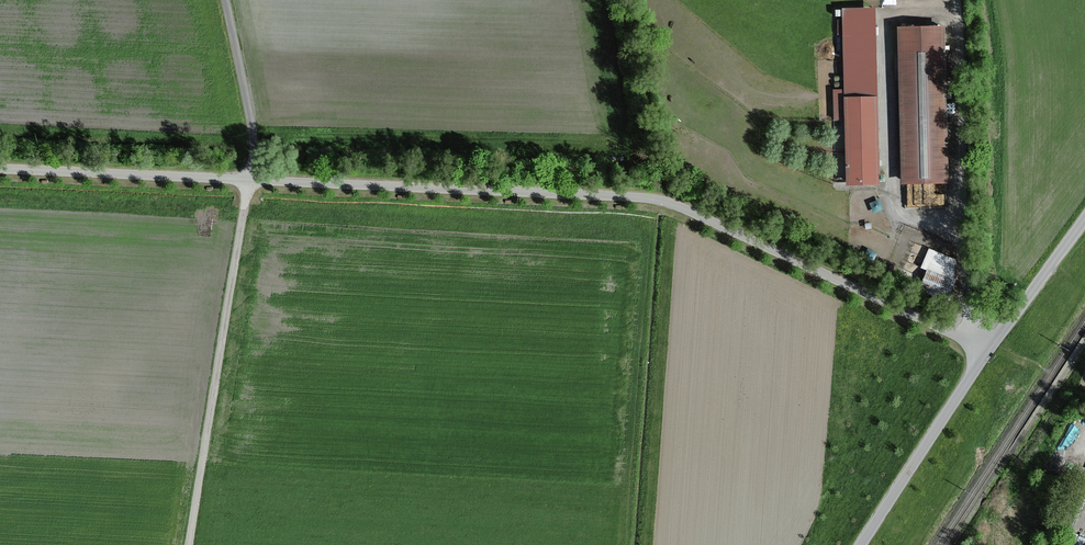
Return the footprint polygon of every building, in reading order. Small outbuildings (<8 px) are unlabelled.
[(880,185),(876,8),(842,8),(844,89),(833,90),(834,120),(845,120),(847,186),(880,185)] [(945,25),(897,27),(898,31),(893,31),(894,52),(898,52),(901,184),(949,183),(945,25)] [(947,203),(946,189),(927,190),(928,204),(947,203)] [(879,199),(869,203),(874,214),(884,209),(879,199)] [(956,281),(957,260),(929,248),(921,268),(927,271),(919,290),(947,302),(956,281)] [(868,249),(863,258),(873,263),(878,254),(868,249)]
